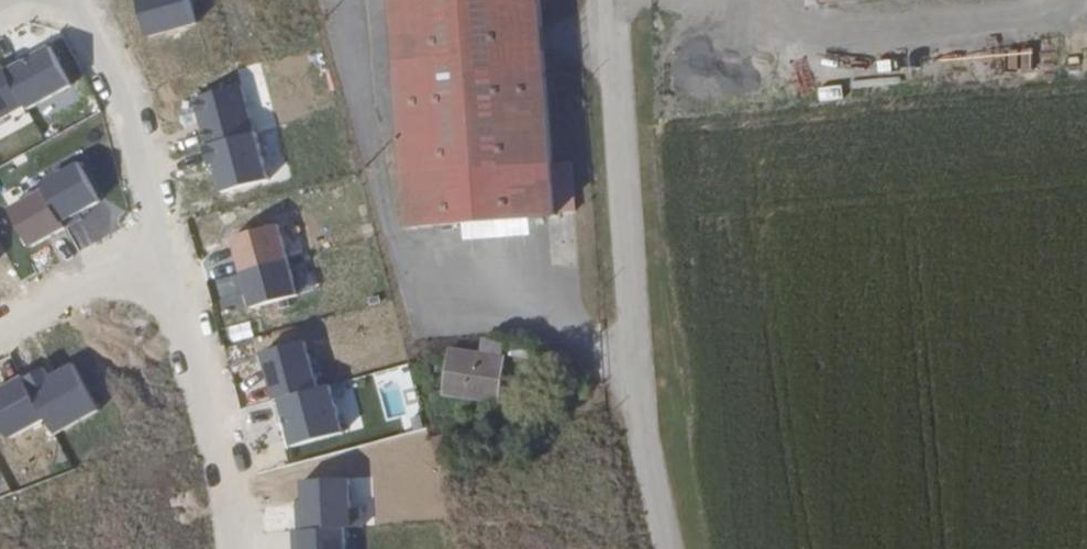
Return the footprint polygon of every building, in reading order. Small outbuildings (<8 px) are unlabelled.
[(407,220),(553,212),(552,205),(569,204),(566,157),(545,157),(534,0),(389,0),(407,220)] [(450,356),(445,401),(502,407),(507,362),(502,361),(504,349),(485,347),(484,359),(450,356)]
